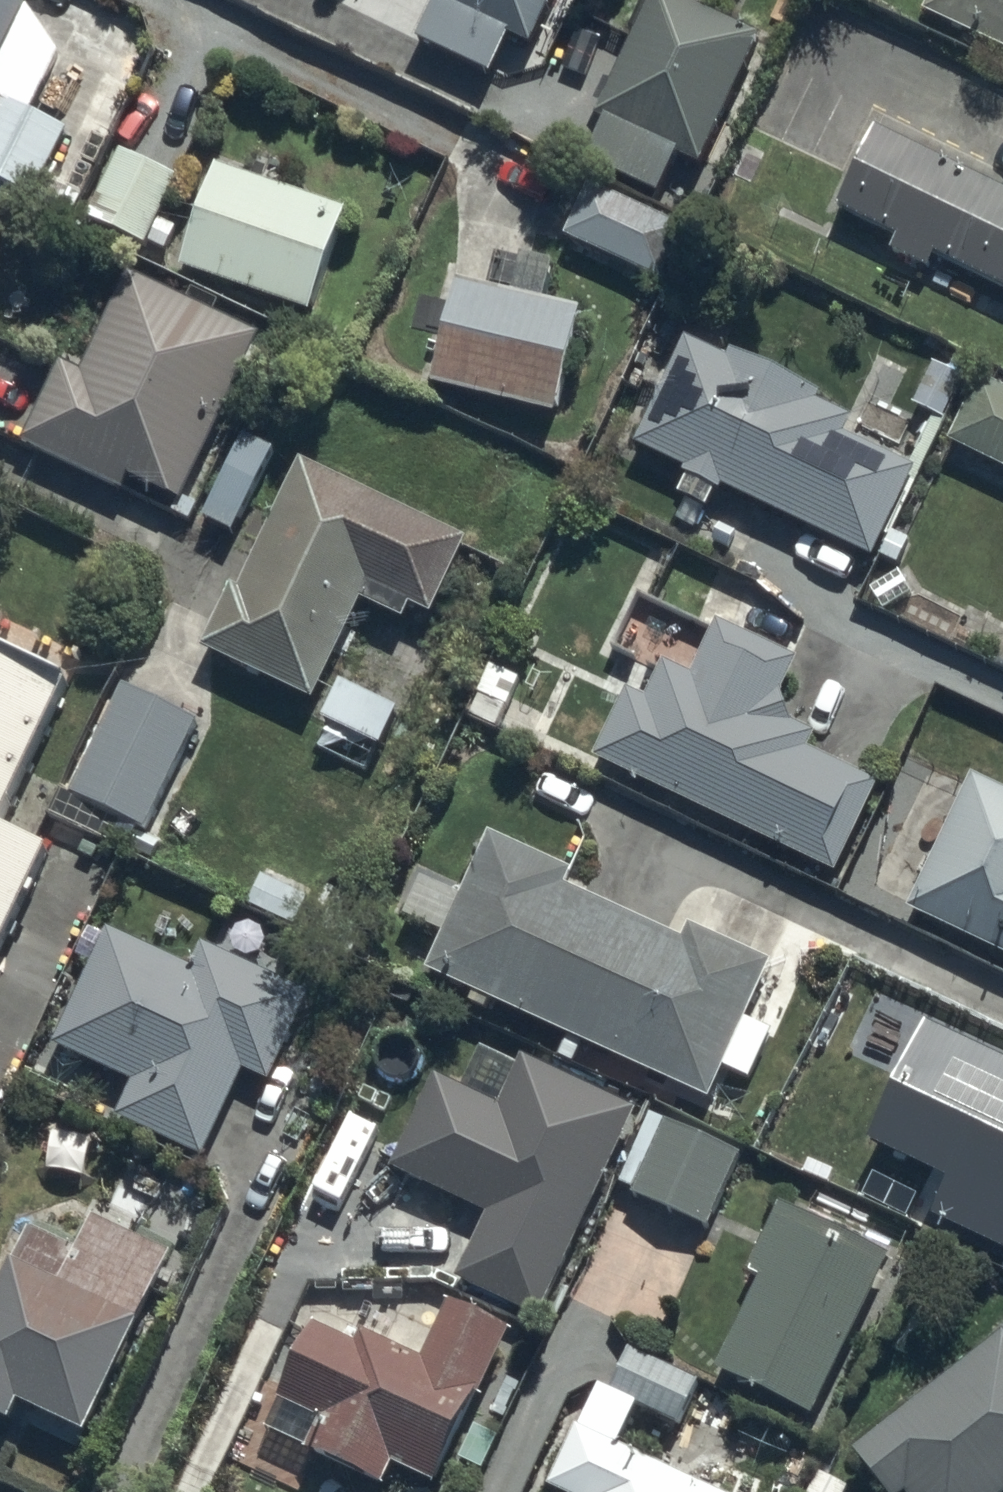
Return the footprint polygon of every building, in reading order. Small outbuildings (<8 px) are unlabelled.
[(31,6),(20,0),(0,0),(0,66),(31,6)] [(416,37),(492,72),(510,33),(532,43),(552,0),(433,0),(416,37)] [(590,163),(663,196),(682,153),(706,164),(766,34),(691,0),(646,0),(596,110),(611,117),(590,163)] [(921,14),(1002,54),(1002,0),(928,0),(921,14)] [(35,202),(68,135),(0,102),(0,185),(35,202)] [(839,206),(897,234),(890,248),(929,266),(936,252),(1002,285),(1002,183),(879,124),(839,206)] [(87,223),(144,249),(175,181),(117,155),(87,223)] [(214,167),(178,271),(309,319),(347,214),(214,167)] [(588,183),(563,237),(661,282),(686,228),(588,183)] [(432,387),(555,417),(580,314),(544,305),(555,264),(520,255),(510,296),(458,283),(432,387)] [(128,274),(79,373),(60,364),(19,447),(122,497),(130,480),(178,504),(260,339),(128,274)] [(725,485),(877,552),(914,469),(844,438),(855,413),(823,399),(826,393),(731,350),(725,362),(686,345),(642,442),(693,465),(687,477),(722,492),(725,485)] [(933,362),(912,404),(942,418),(962,377),(933,362)] [(946,442),(1002,469),(1002,391),(977,378),(946,442)] [(207,517),(237,533),(280,452),(251,437),(207,517)] [(233,589),(204,650),(315,703),(362,604),(401,623),(408,607),(428,617),(463,543),(300,465),(239,592),(233,589)] [(909,539),(891,531),(880,555),(898,563),(909,539)] [(721,628),(694,680),(666,666),(646,705),(625,698),(597,762),(836,878),(877,785),(808,755),(816,736),(793,725),(781,695),(796,666),(721,628)] [(67,672),(0,639),(0,808),(67,672)] [(340,686),(321,724),(379,753),(398,714),(340,686)] [(68,797),(152,837),(203,729),(119,689),(68,797)] [(969,780),(906,912),(1002,959),(1002,796),(969,780)] [(59,846),(0,817),(0,966),(59,846)] [(429,973),(504,1008),(494,1030),(560,1061),(570,1040),(707,1104),(724,1071),(750,1084),(773,1035),(743,1021),(769,966),(691,929),(684,944),(564,888),(570,875),(491,838),(429,973)] [(262,874),(246,907),(294,930),(309,897),(262,874)] [(107,927),(51,1045),(136,1086),(118,1123),(205,1164),(247,1075),(266,1083),(307,997),(205,949),(195,969),(107,927)] [(925,1016),(867,1137),(946,1174),(929,1209),(1002,1244),(1002,1054),(925,1016)] [(632,1105),(518,1051),(495,1100),(432,1071),(388,1164),(485,1209),(455,1271),(536,1309),(632,1105)] [(633,1191),(632,1195),(710,1233),(745,1161),(666,1123),(664,1127),(650,1121),(620,1184),(633,1191)] [(761,1280),(716,1374),(812,1421),(890,1261),(781,1209),(749,1274),(761,1280)] [(0,1288),(0,1424),(11,1430),(20,1411),(81,1440),(169,1257),(95,1221),(78,1255),(28,1231),(0,1288)] [(445,1308),(419,1363),(364,1336),(358,1348),(315,1327),(278,1403),(322,1425),(308,1455),(381,1490),(391,1469),(434,1490),(507,1338),(445,1308)] [(880,1491),(1002,1491),(1002,1342),(853,1457),(880,1491)] [(617,1452),(637,1409),(681,1429),(689,1411),(719,1425),(731,1401),(630,1354),(611,1394),(598,1388),(549,1491),(704,1491),(617,1452)]
